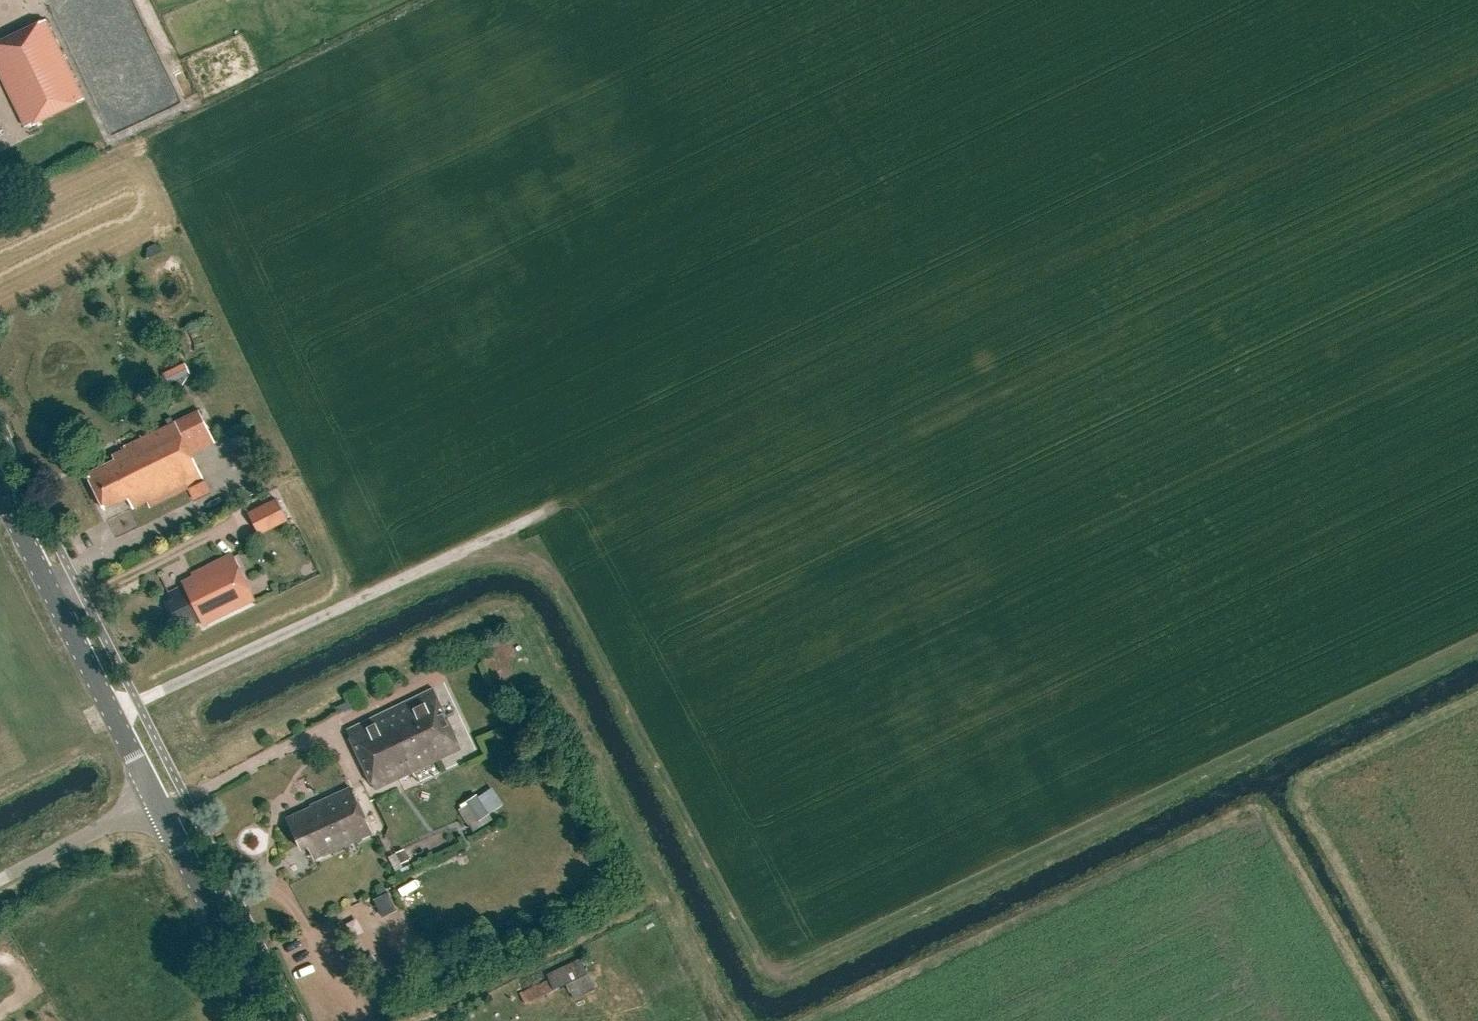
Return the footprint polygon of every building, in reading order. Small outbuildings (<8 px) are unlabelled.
[(0,42),(0,75),(26,128),(84,100),(45,21),(0,42)] [(115,461),(88,474),(105,510),(127,499),(133,509),(185,484),(187,487),(203,480),(186,445),(174,422),(149,435),(148,435),(125,447),(126,449),(112,456),(115,461)] [(288,522),(276,499),(247,514),(259,536),(288,522)] [(168,593),(172,602),(168,604),(177,623),(182,621),(186,629),(201,622),(204,627),(208,625),(207,624),(254,601),(231,555),(185,579),(184,578),(181,580),(184,586),(168,593)] [(347,731),(375,790),(460,749),(432,690),(347,731)] [(476,830),(499,818),(495,811),(509,804),(498,785),(463,804),(476,830)] [(311,806),(311,808),(287,819),(301,850),(308,847),(313,859),(326,853),(327,854),(372,834),(351,788),(311,806)] [(550,978),(521,992),(527,1003),(563,986),(568,984),(576,999),(597,989),(589,974),(581,957),(548,973),(550,978)]
